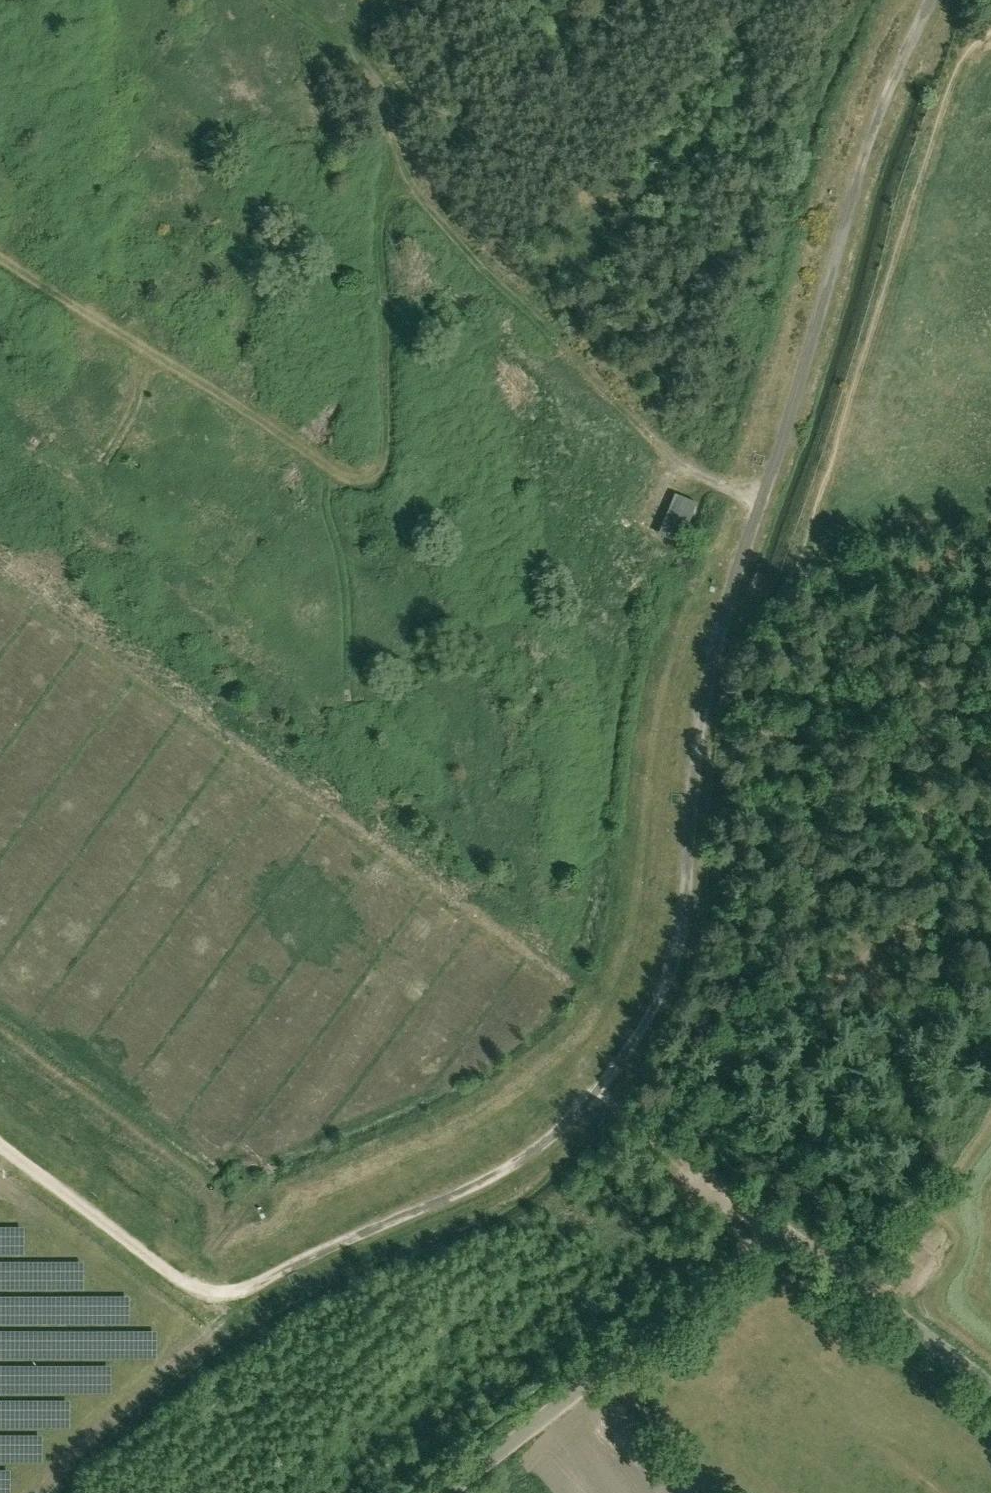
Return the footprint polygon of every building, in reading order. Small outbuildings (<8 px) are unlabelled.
[(680,492),(659,535),(680,545),(701,502),(680,492)]
